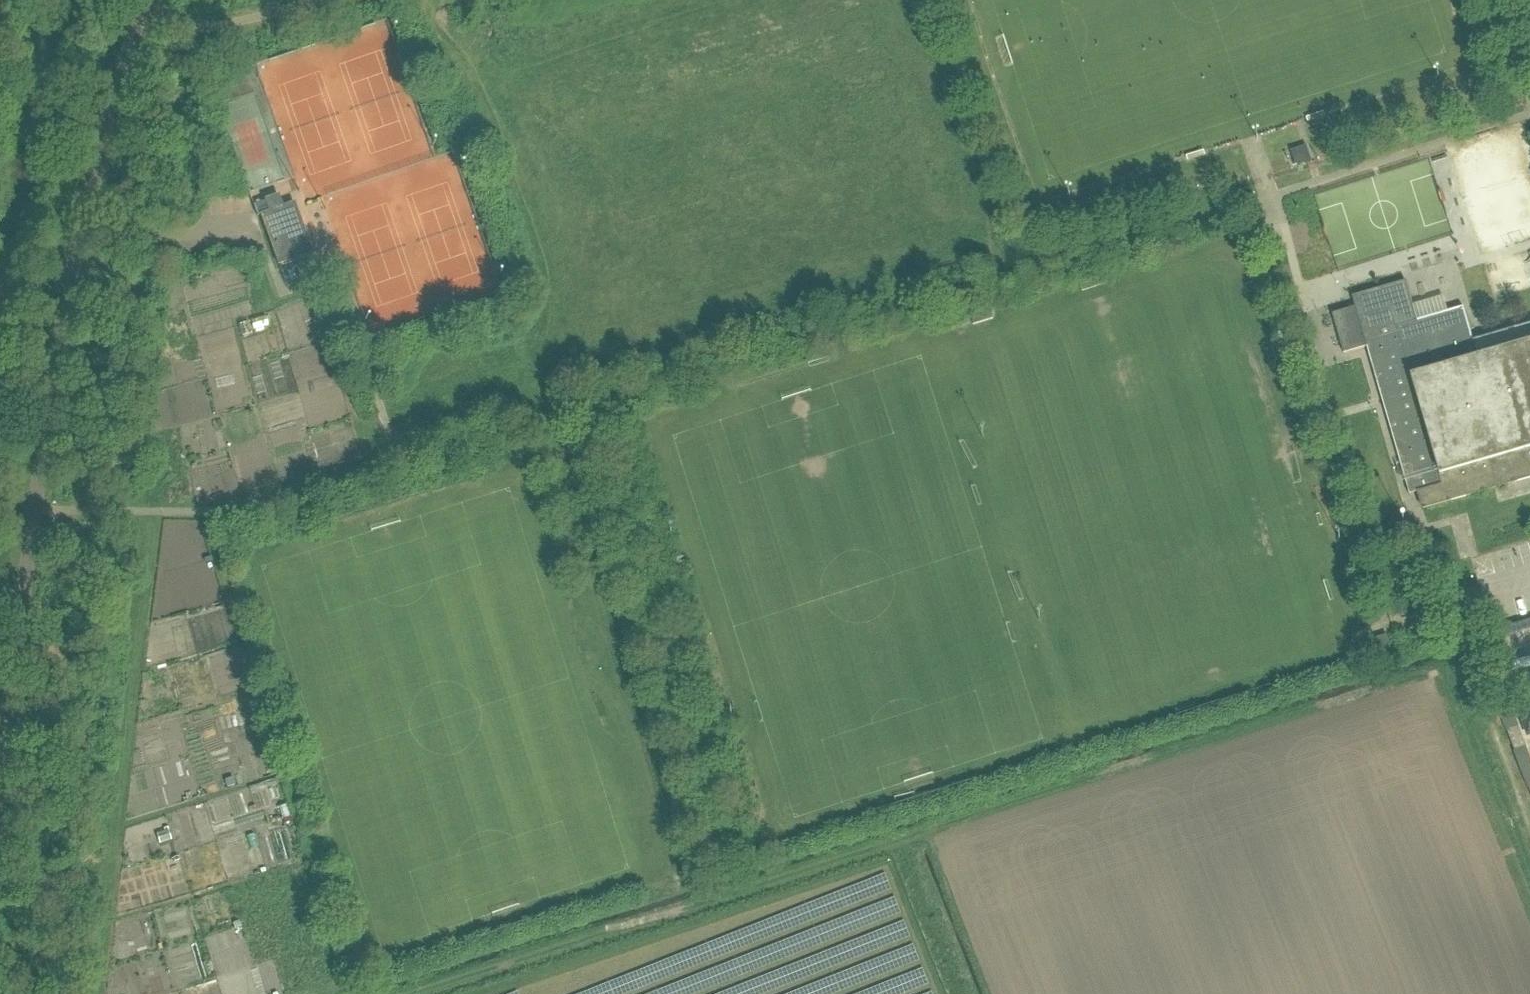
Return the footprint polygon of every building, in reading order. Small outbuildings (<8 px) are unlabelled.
[(261,215),(278,265),(307,255),(301,239),(304,233),(295,207),(290,204),(282,207),(278,195),(265,200),(269,212),(261,215)] [(1473,341),(1470,330),(1464,308),(1417,322),(1406,282),(1352,298),(1355,309),(1332,316),(1344,355),(1367,348),(1410,497),(1419,494),(1423,509),(1494,489),(1529,479),(1529,324),(1473,341)] [(1305,399),(1295,402),(1299,418),(1310,415),(1305,399)] [(1314,432),(1304,435),(1308,450),(1319,448),(1314,432)] [(1519,727),(1508,731),(1516,751),(1527,747),(1519,727)] [(176,787),(166,788),(169,806),(179,804),(176,787)]
